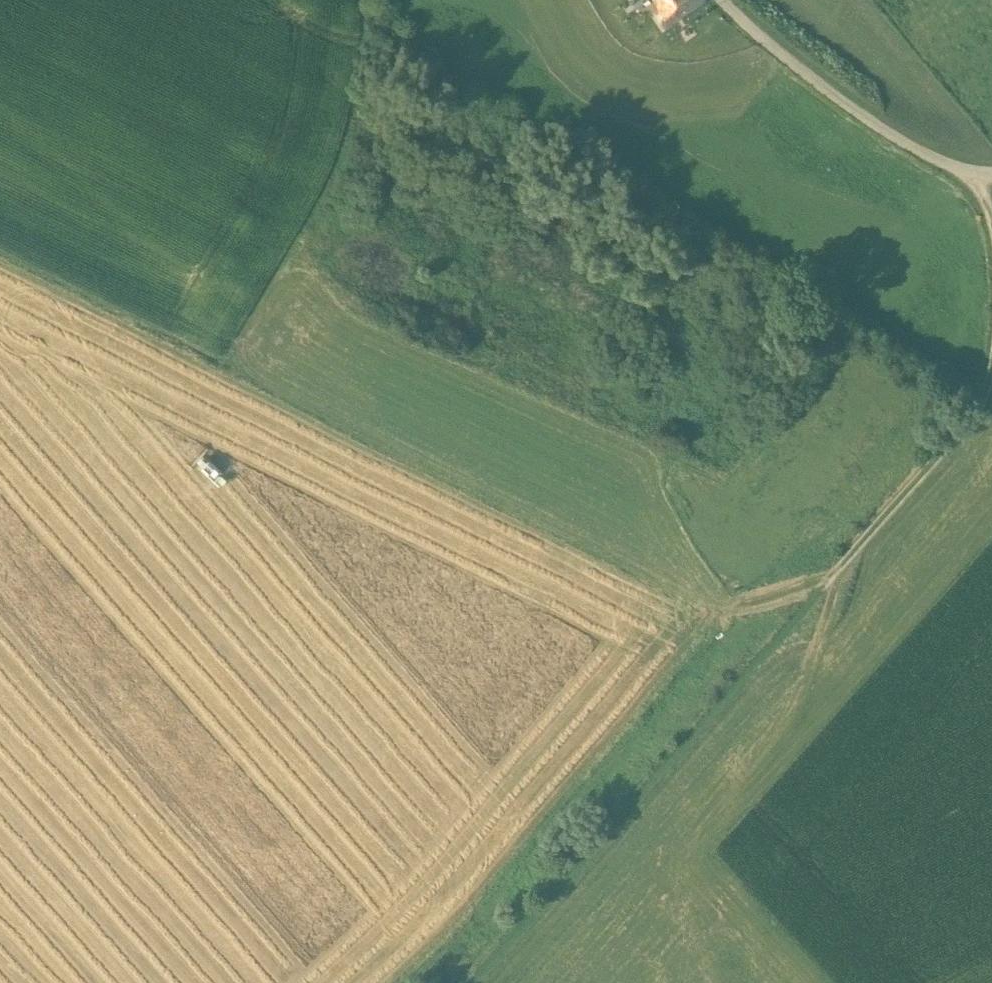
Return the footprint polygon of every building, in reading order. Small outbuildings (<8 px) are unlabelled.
[(655,2),(653,3),(667,24),(703,0),(654,0),(655,2)]
